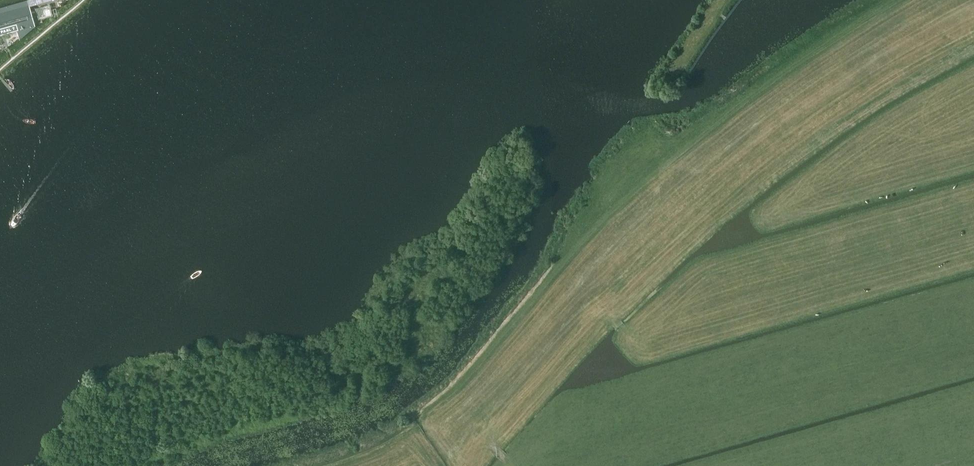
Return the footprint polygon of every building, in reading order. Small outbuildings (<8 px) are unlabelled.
[(0,8),(0,36),(17,31),(19,39),(35,26),(34,26),(27,0),(0,8)]
